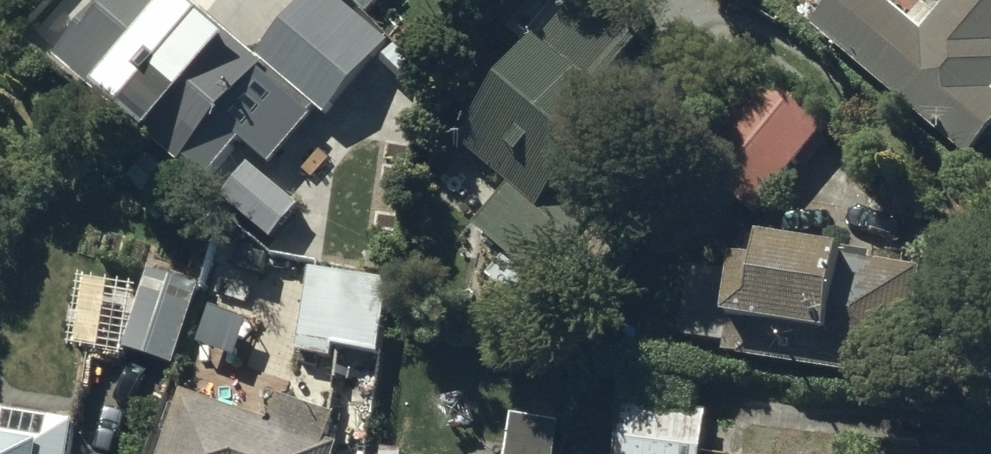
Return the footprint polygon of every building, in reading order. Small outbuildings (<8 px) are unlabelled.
[(165,0),(139,0),(60,97),(152,172),(161,162),(208,201),(241,160),(264,178),(312,119),(326,131),(392,50),(331,0),(316,0),(255,74),(165,0)] [(574,0),(550,0),(511,51),(541,75),(468,169),(513,203),(479,246),(505,266),(486,290),(517,314),(532,295),(573,327),(609,281),(560,243),(634,146),(591,113),(639,50),(574,0)] [(860,0),(855,0),(815,48),(975,180),(990,161),(990,0),(970,0),(925,54),(860,0)] [(690,164),(753,221),(830,137),(767,79),(690,164)] [(303,220),(251,179),(225,213),(277,253),(303,220)] [(692,280),(680,351),(732,360),(729,375),(910,406),(930,294),(849,280),(850,272),(825,268),(827,258),(796,252),(794,263),(768,258),(766,270),(745,266),(741,289),(692,280)] [(382,292),(311,280),(297,367),(333,373),(335,363),(369,369),(382,292)] [(202,301),(152,285),(127,363),(177,379),(202,301)] [(627,381),(618,453),(704,453),(707,429),(698,428),(702,389),(627,381)] [(184,409),(169,453),(328,453),(336,430),(280,411),(271,439),(184,409)] [(0,417),(0,453),(77,453),(81,426),(0,417)] [(513,432),(512,453),(563,453),(564,435),(513,432)]
